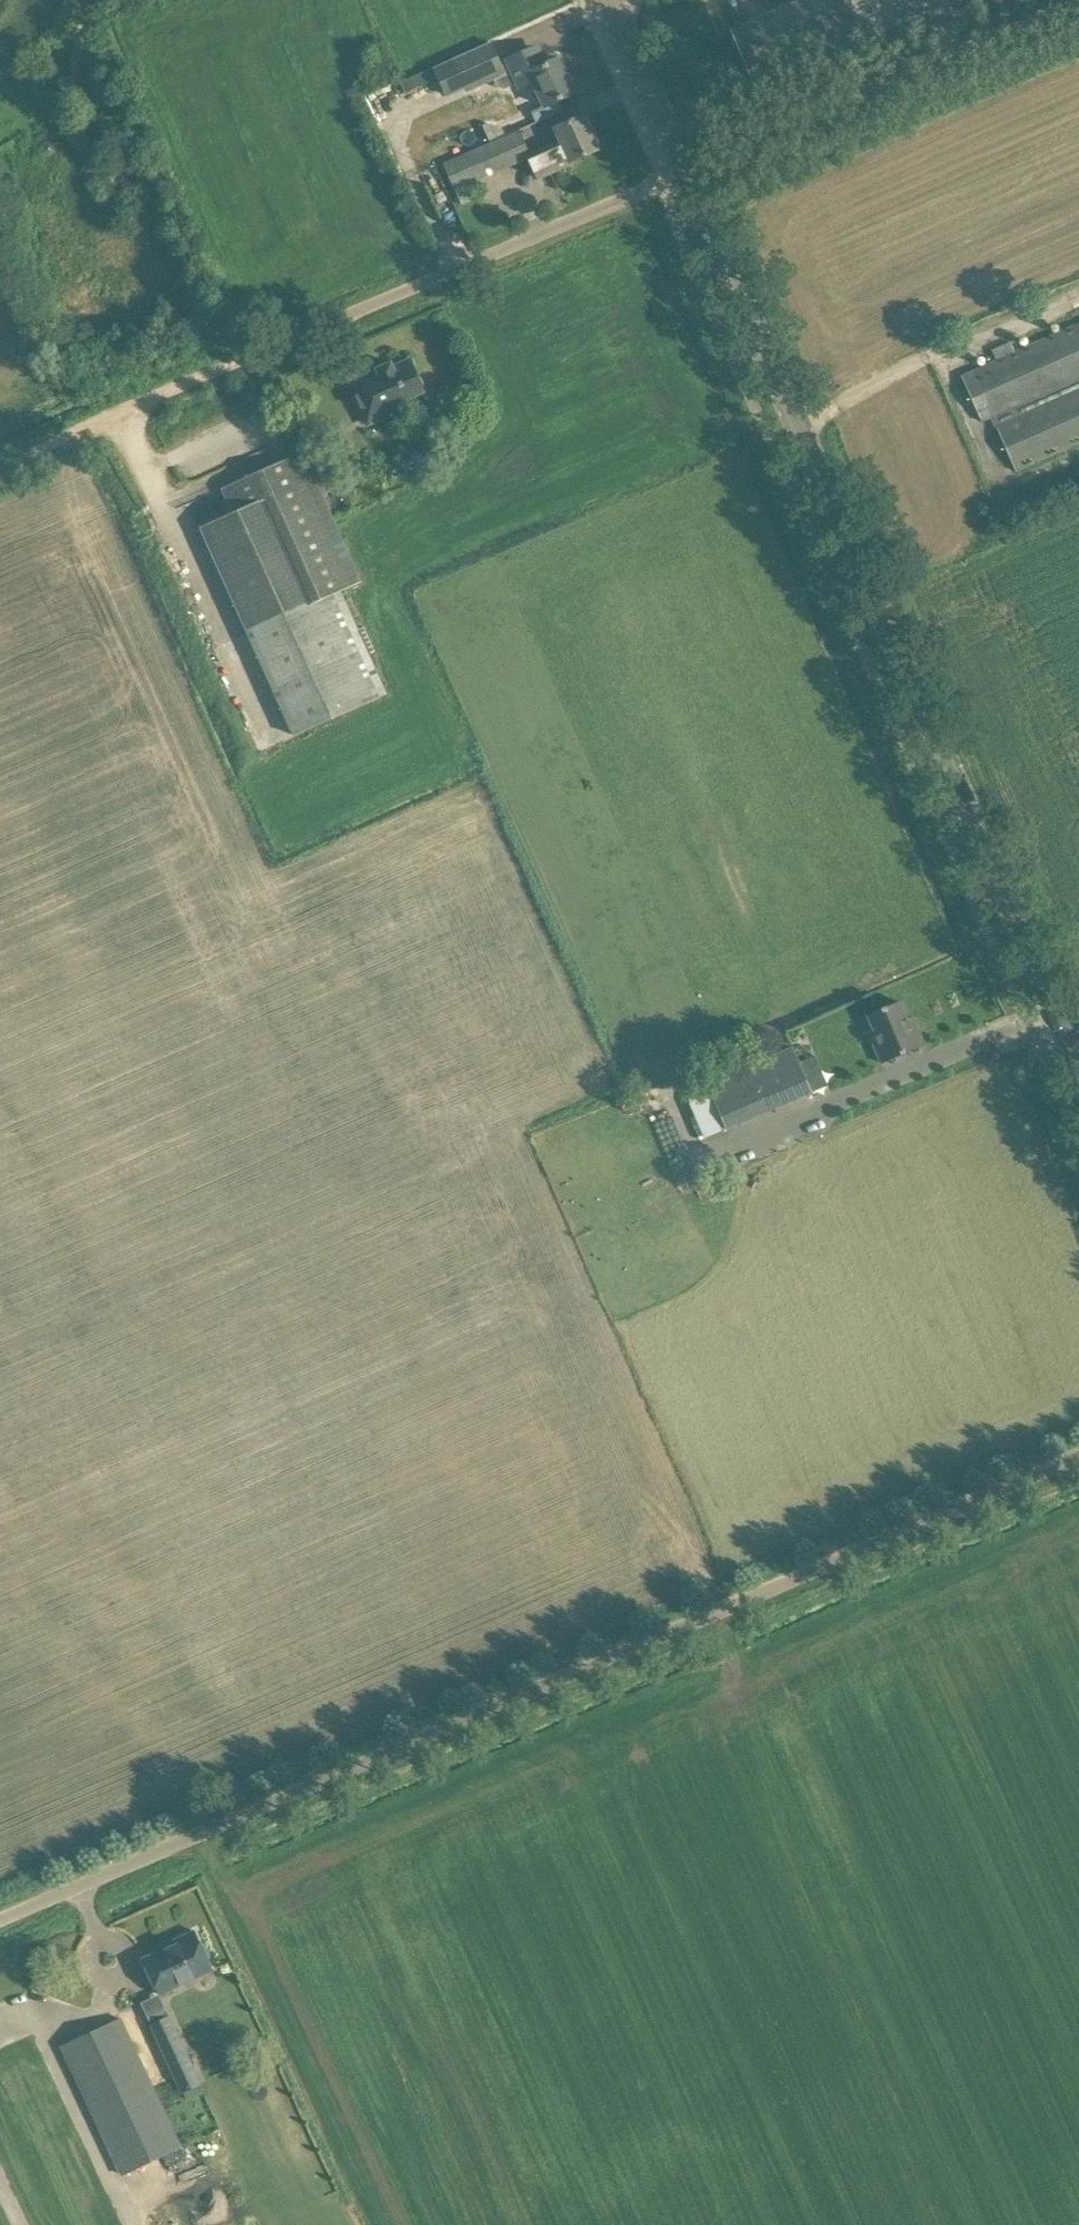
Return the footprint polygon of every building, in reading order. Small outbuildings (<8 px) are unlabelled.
[(859,39),(949,0),(843,0),(859,39)] [(434,68),(402,82),(406,92),(432,80),(432,78),(437,76),(447,96),(464,88),(467,93),(507,75),(492,42),(434,68)] [(546,106),(555,102),(576,93),(560,58),(545,65),(543,60),(538,62),(532,49),(512,58),(508,60),(520,86),(534,80),(546,106)] [(444,164),(446,169),(455,190),(529,157),(539,178),(572,163),(572,161),(601,149),(585,115),(556,128),(561,141),(530,155),(519,131),(444,164)] [(962,376),(982,421),(992,416),(1016,470),(1036,461),(1078,443),(1078,323),(1016,352),(1011,342),(993,350),(997,360),(962,376)] [(378,371),(350,384),(359,404),(365,415),(383,407),(387,415),(404,407),(401,401),(424,390),(423,387),(424,383),(422,377),(417,376),(410,360),(394,367),(392,362),(377,369),(378,371)] [(309,463),(304,452),(223,489),(234,513),(202,528),(248,632),(294,736),(388,693),(341,590),(361,581),(313,474),(325,469),(320,458),(309,463)] [(882,1062),(904,1053),(925,1044),(917,1025),(912,1027),(900,1001),(868,1014),(877,1034),(871,1036),(874,1043),(882,1062)] [(727,1129),(812,1092),(792,1046),(707,1083),(685,1092),(705,1138),(727,1129)] [(175,1944),(144,1959),(160,1994),(214,1969),(209,1958),(210,1955),(206,1945),(202,1944),(196,1930),(173,1941),(175,1944)] [(165,2053),(183,2045),(170,2016),(152,2024),(165,2053)] [(121,2017),(62,2045),(123,2174),(181,2146),(121,2017)]
